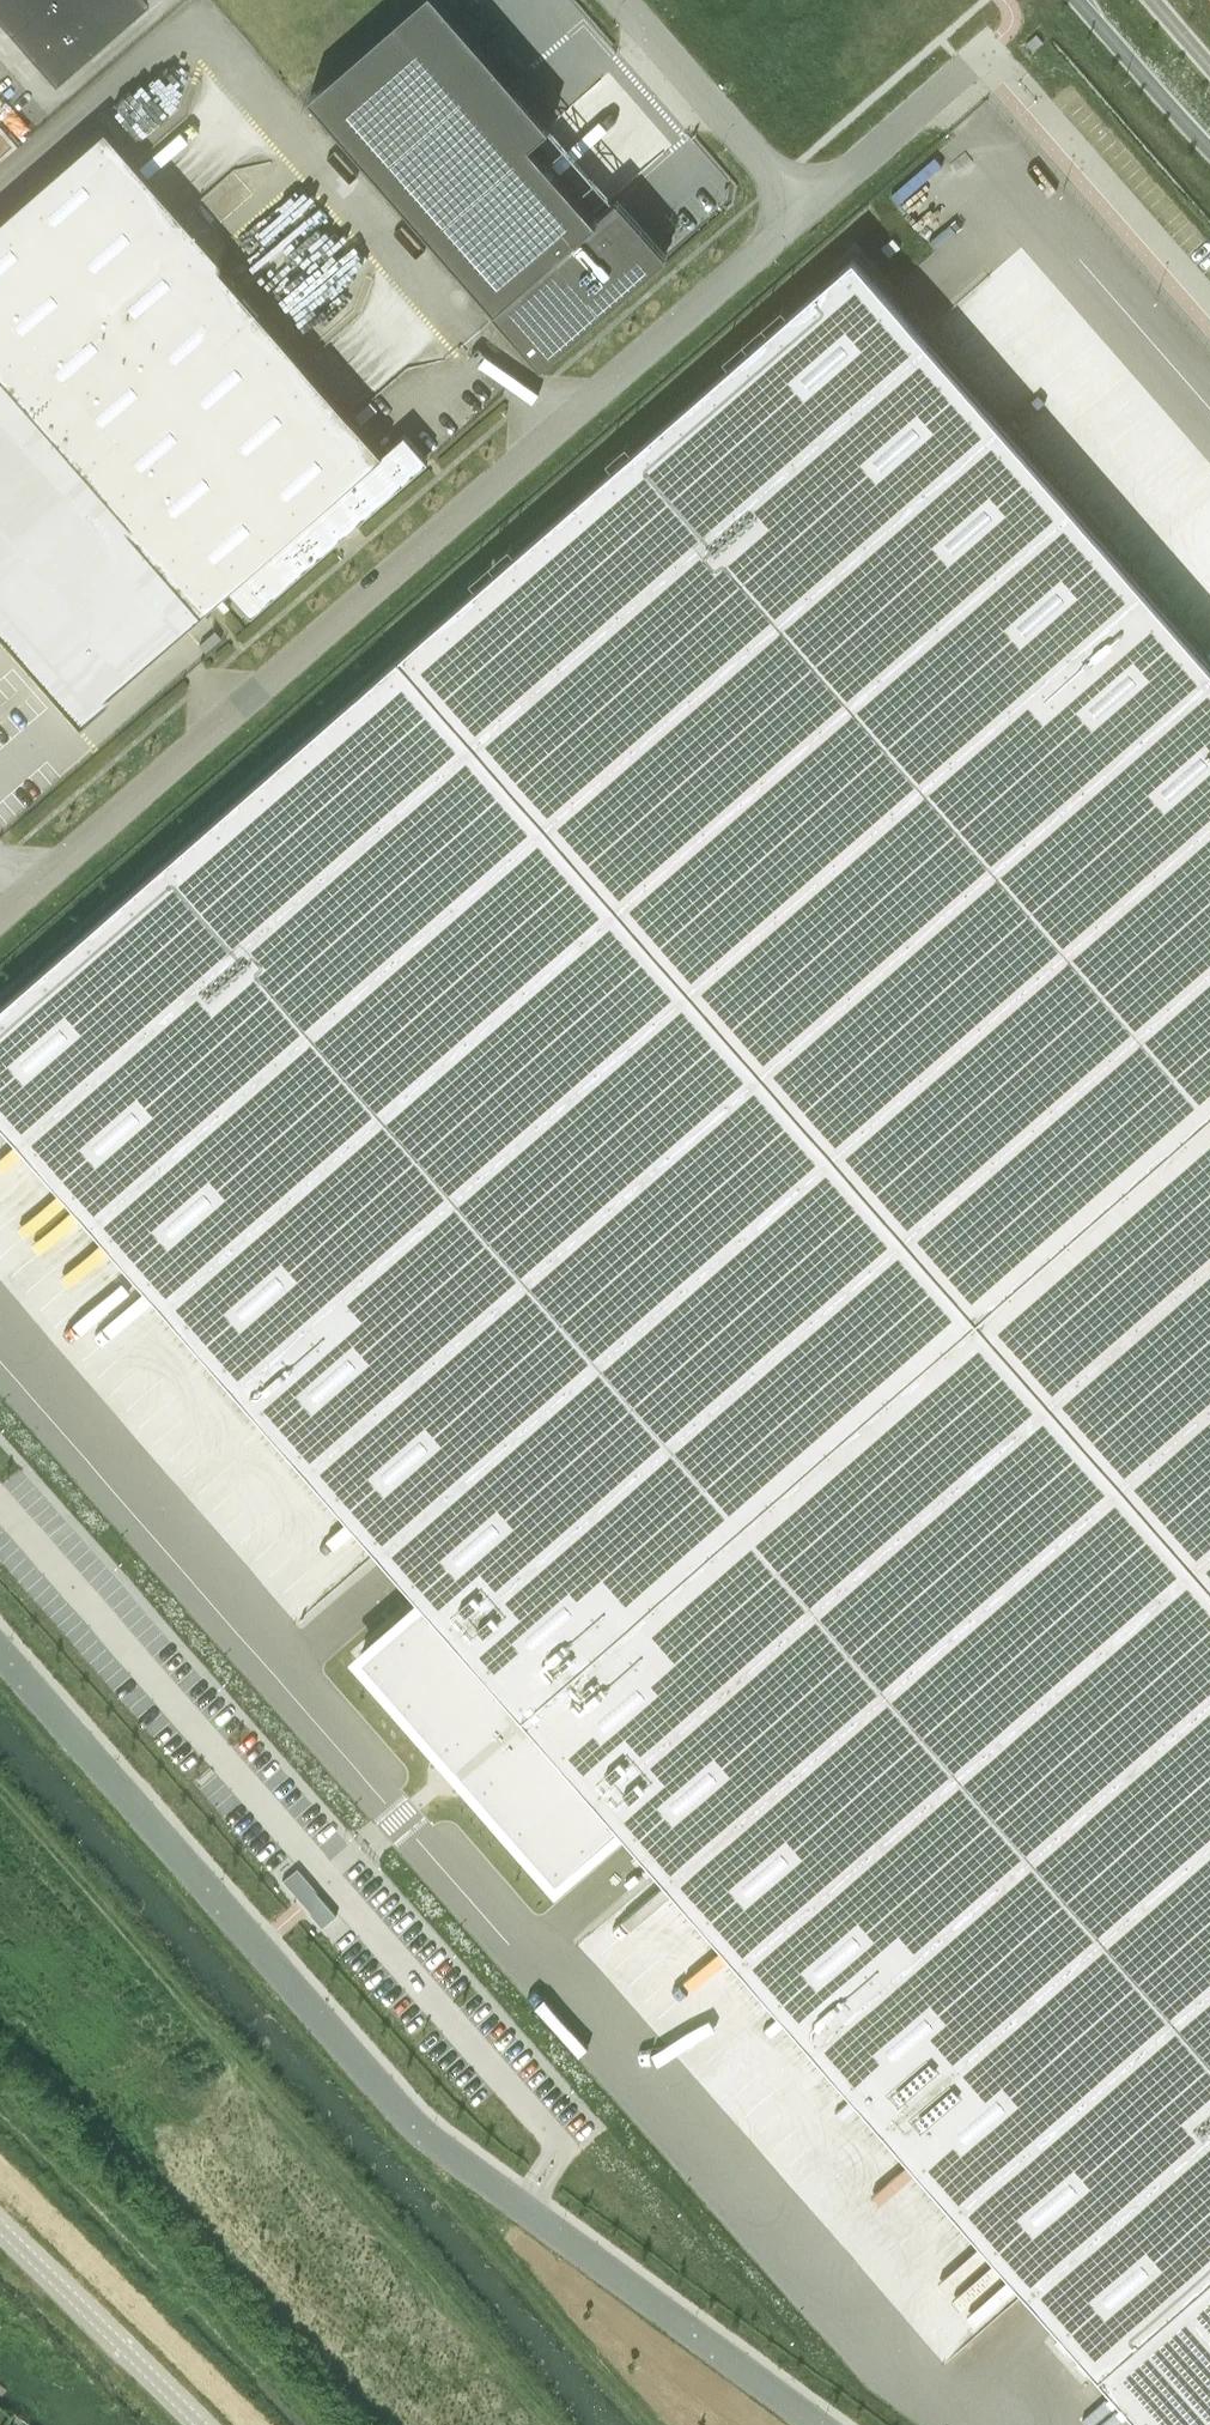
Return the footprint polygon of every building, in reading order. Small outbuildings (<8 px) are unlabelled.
[(53,82),(147,0),(0,0),(0,21),(53,82)] [(311,93),(495,305),(493,307),(543,364),(669,254),(620,198),(618,200),(598,218),(532,141),(551,124),(443,0),(417,0),(311,93)] [(76,722),(204,610),(231,587),(254,613),(425,462),(402,436),(384,451),(100,127),(0,215),(0,635),(76,722)] [(0,1001),(0,1104),(424,1589),(430,1596),(362,1656),(460,1768),(551,1872),(619,1813),(626,1820),(1103,2366),(1154,2424),(1209,2424),(1209,659),(855,253),(400,651),(0,1001)] [(323,1926),(338,1913),(297,1866),(282,1879),(323,1926)]
